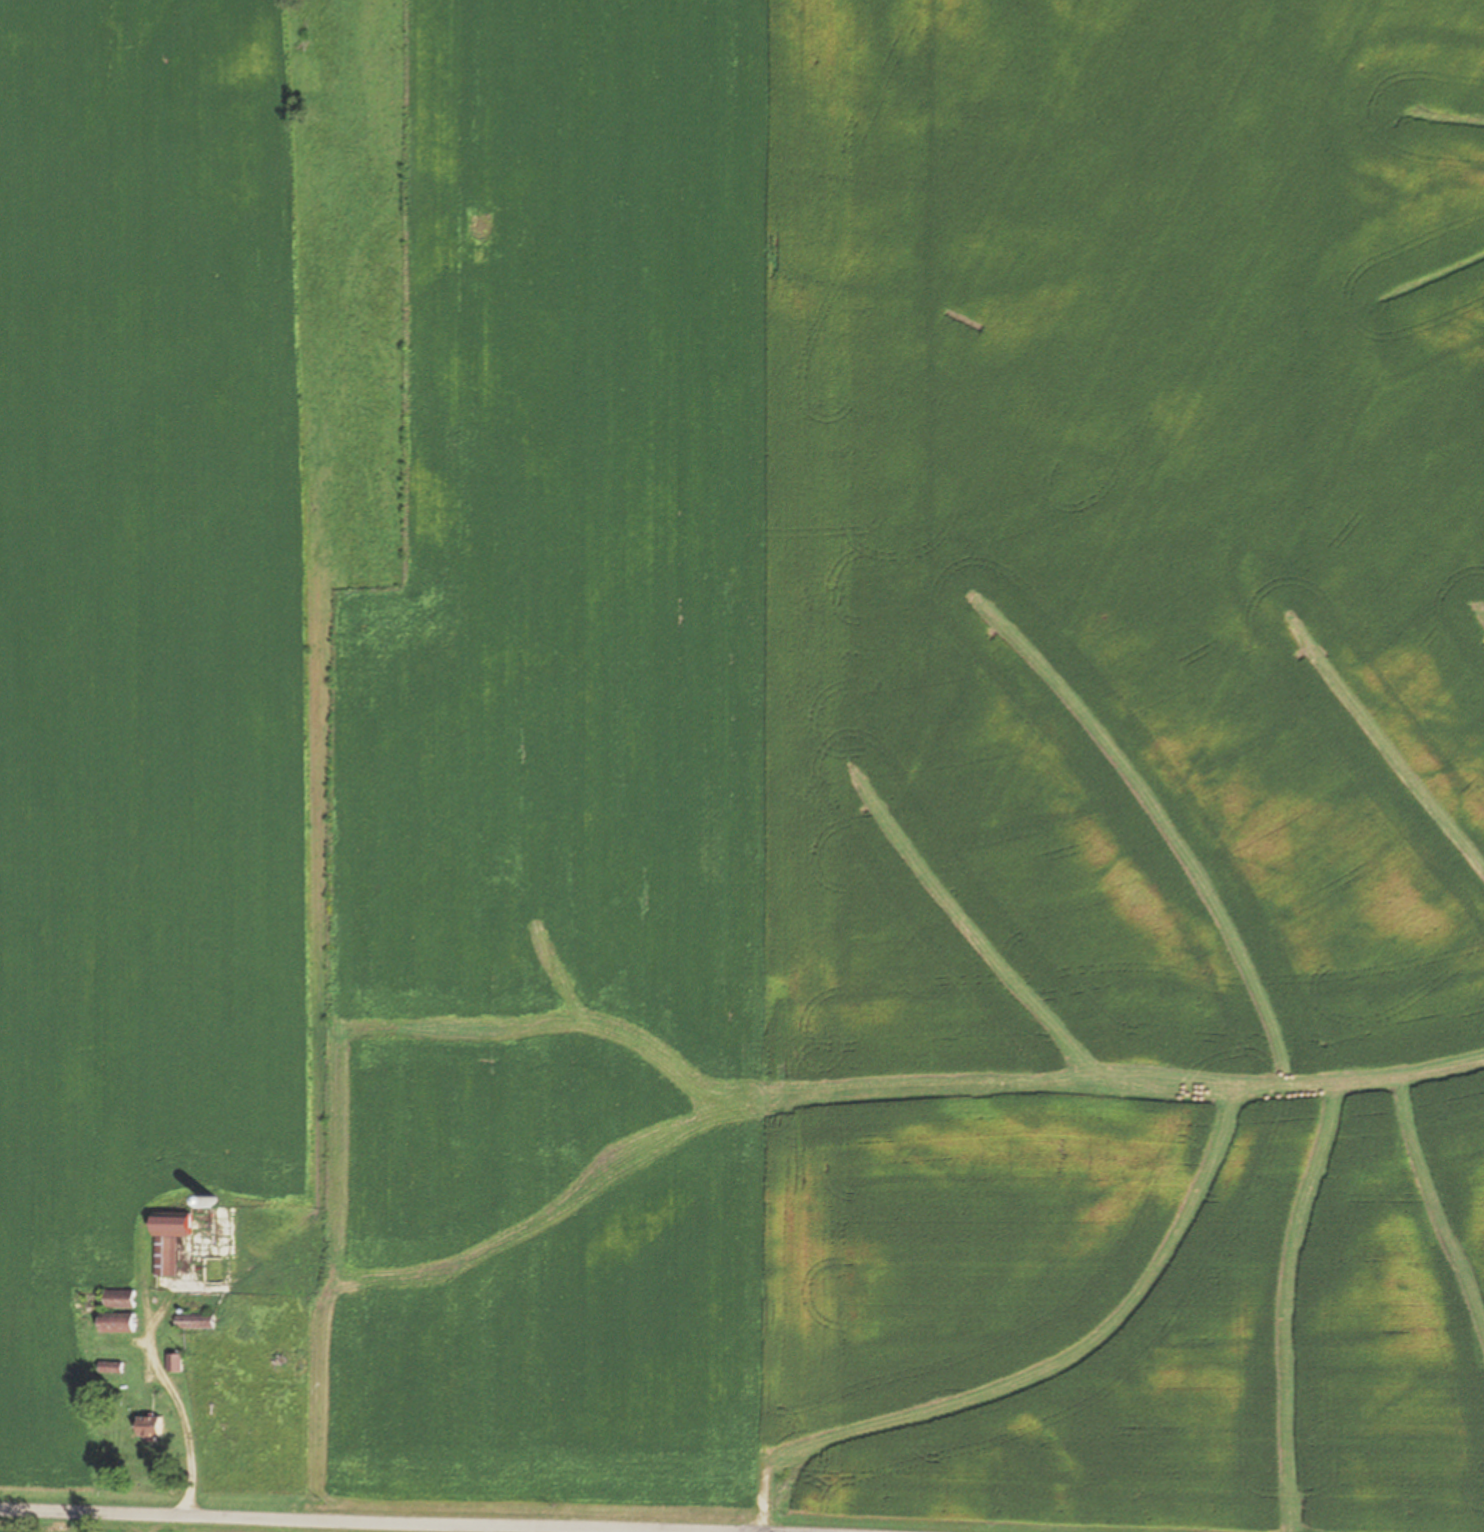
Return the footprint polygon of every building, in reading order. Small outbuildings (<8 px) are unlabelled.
[(183,1236),(203,1236),(203,1213),(160,1213),(160,1277),(183,1277),(183,1236)] [(141,1291),(109,1291),(109,1309),(141,1309),(141,1291)] [(142,1313),(104,1313),(104,1333),(142,1333),(142,1313)] [(178,1314),(178,1328),(220,1328),(220,1314),(178,1314)] [(186,1355),(170,1355),(170,1371),(186,1371),(186,1355)] [(103,1372),(125,1372),(125,1362),(103,1362),(103,1372)] [(142,1417),(142,1438),(170,1438),(170,1417),(142,1417)]
